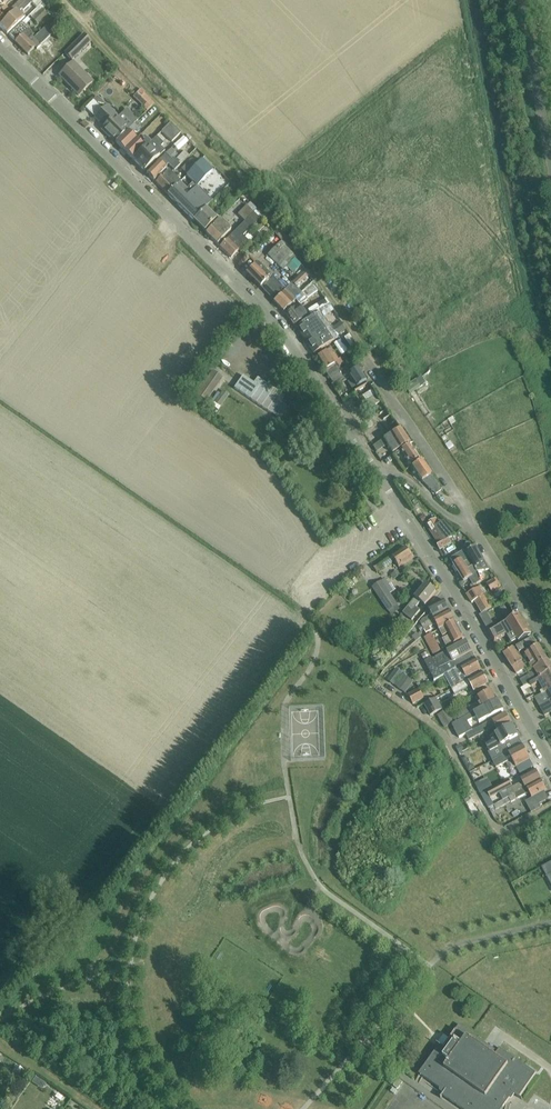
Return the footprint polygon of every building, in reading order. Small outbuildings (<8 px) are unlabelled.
[(0,13),(0,27),(0,28),(19,10),(26,3),(29,0),(20,0),(8,12),(5,8),(0,13)] [(36,10),(36,9),(37,10),(47,1),(47,0),(29,0),(26,3),(29,6),(31,4),(36,10)] [(36,10),(29,16),(33,20),(37,25),(47,15),(43,10),(49,3),(47,1),(37,10),(36,9),(36,10)] [(25,17),(19,10),(0,28),(7,35),(21,22),(25,17)] [(23,23),(9,36),(15,42),(15,43),(27,56),(35,48),(37,50),(49,39),(54,34),(48,28),(47,27),(34,39),(32,37),(34,35),(25,26),(30,21),(27,18),(22,22),(23,23)] [(65,54),(71,61),(90,43),(84,36),(65,54)] [(49,39),(37,50),(29,57),(43,71),(55,59),(52,56),(59,49),(54,44),(49,39)] [(59,76),(78,96),(93,82),(74,62),(59,76)] [(150,109),(158,101),(143,87),(136,95),(150,109)] [(116,143),(127,132),(134,125),(142,117),(139,113),(135,118),(128,111),(119,120),(107,107),(96,119),(104,127),(102,130),(115,143),(116,143)] [(170,123),(161,132),(172,142),(181,134),(170,123)] [(127,132),(116,143),(124,152),(137,140),(132,136),(137,131),(137,132),(139,130),(134,125),(127,132)] [(148,146),(133,160),(145,172),(160,157),(165,152),(161,148),(164,145),(157,138),(150,144),(148,146)] [(124,152),(133,160),(148,146),(150,144),(146,140),(141,145),(137,140),(124,152)] [(168,165),(175,172),(179,168),(176,164),(179,161),(176,158),(172,162),(165,155),(152,168),(146,174),(154,181),(166,169),(165,168),(168,165)] [(168,195),(193,221),(205,209),(212,202),(197,187),(212,172),(201,161),(186,176),(193,183),(187,189),(180,182),(179,184),(168,195)] [(168,195),(179,184),(167,172),(156,183),(168,195)] [(240,199),(228,211),(233,216),(245,204),(240,199)] [(238,216),(245,222),(253,213),(247,207),(238,216)] [(205,209),(193,221),(205,232),(215,220),(205,209)] [(253,213),(245,222),(241,226),(220,247),(230,257),(229,258),(230,260),(239,250),(242,253),(250,244),(242,236),(247,231),(258,221),(254,217),(257,213),(255,211),(253,213)] [(206,234),(217,245),(230,231),(219,220),(206,234)] [(280,243),(268,256),(283,271),(295,258),(280,243)] [(246,274),(259,287),(271,276),(259,262),(246,274)] [(285,290),(274,302),(284,312),(302,294),(295,287),(308,275),(305,271),(285,290)] [(259,287),(274,302),(285,290),(271,276),(259,287)] [(311,281),(305,286),(309,289),(314,284),(311,281)] [(303,295),(307,299),(316,291),(312,287),(303,295)] [(312,318),(319,313),(328,306),(325,302),(309,313),(312,318)] [(286,314),(294,326),(306,316),(298,306),(286,314)] [(319,313),(322,317),(331,311),(328,307),(319,313)] [(312,318),(297,327),(306,341),(314,354),(338,338),(337,337),(346,330),(341,323),(333,328),(329,323),(327,324),(323,319),(319,314),(312,318)] [(334,344),(341,355),(347,350),(340,340),(334,344)] [(330,349),(317,358),(325,371),(325,372),(337,365),(339,367),(342,364),(343,364),(340,359),(338,360),(330,349)] [(351,363),(341,370),(345,376),(357,368),(351,360),(349,361),(351,363)] [(337,365),(325,372),(334,384),(335,383),(344,377),(345,376),(341,370),(339,367),(337,365)] [(345,376),(344,377),(346,380),(350,377),(352,380),(348,383),(353,390),(366,381),(357,368),(345,376)] [(223,379),(212,371),(196,395),(207,402),(223,379)] [(243,376),(234,389),(280,420),(289,408),(270,395),(274,389),(257,378),(254,384),(243,376)] [(222,387),(214,401),(223,407),(232,392),(222,387)] [(365,392),(369,401),(380,396),(375,387),(365,392)] [(399,428),(383,439),(392,453),(398,449),(408,442),(399,428)] [(402,452),(411,466),(420,460),(409,443),(400,450),(402,452)] [(420,460),(411,466),(422,482),(436,494),(441,490),(420,460)] [(448,538),(454,534),(447,526),(442,529),(436,519),(427,525),(440,544),(438,546),(440,550),(451,543),(448,538)] [(476,547),(466,552),(475,567),(476,572),(490,570),(476,547)] [(406,548),(380,565),(375,569),(377,573),(395,561),(399,567),(413,559),(406,548)] [(475,567),(466,552),(465,550),(452,558),(454,561),(454,563),(464,580),(472,575),(472,574),(476,572),(475,567)] [(486,583),(491,591),(501,586),(496,578),(486,583)] [(383,582),(379,584),(372,589),(379,600),(387,612),(398,606),(383,582)] [(420,602),(425,606),(436,592),(427,585),(403,614),(412,621),(420,611),(416,608),(420,602)] [(475,602),(485,596),(480,588),(466,595),(472,604),(475,602)] [(485,596),(475,602),(482,614),(492,608),(485,596)] [(422,626),(450,611),(444,601),(428,609),(431,615),(422,620),(422,621),(420,623),(422,626)] [(422,626),(418,628),(420,632),(424,630),(426,634),(432,631),(430,628),(435,624),(439,630),(455,621),(450,611),(422,626)] [(488,632),(495,643),(507,635),(511,642),(518,638),(519,640),(528,635),(516,617),(501,626),(500,625),(488,632)] [(455,621),(439,630),(444,638),(449,635),(450,637),(443,641),(448,648),(464,639),(455,621)] [(425,637),(433,655),(440,651),(432,634),(425,637)] [(516,646),(518,650),(534,641),(531,637),(516,646)] [(432,658),(424,663),(434,682),(444,676),(447,675),(452,672),(475,659),(472,653),(466,642),(433,660),(432,658)] [(525,667),(526,669),(532,665),(546,657),(538,644),(525,652),(530,661),(524,665),(525,667)] [(515,673),(525,667),(524,665),(514,647),(504,653),(515,673)] [(546,657),(532,665),(539,676),(550,669),(550,666),(546,657)] [(452,689),(456,687),(468,681),(467,678),(482,670),(475,659),(452,672),(447,675),(444,676),(452,689)] [(523,685),(528,682),(539,676),(532,665),(526,669),(529,673),(520,678),(523,685)] [(388,681),(394,685),(402,674),(396,669),(388,681)] [(536,696),(544,692),(544,690),(550,686),(550,669),(539,676),(528,682),(536,696)] [(468,681),(456,687),(459,692),(471,686),(474,692),(489,684),(483,673),(468,681)] [(396,686),(405,693),(413,682),(404,676),(396,686)] [(541,705),(550,700),(550,699),(550,686),(544,690),(544,692),(536,696),(541,705)] [(408,695),(413,704),(424,698),(419,690),(408,695)] [(459,721),(497,700),(492,690),(476,699),(479,703),(471,708),(470,707),(451,717),(447,710),(438,716),(444,728),(458,720),(459,721)] [(424,704),(430,716),(442,710),(436,698),(424,704)] [(487,719),(503,711),(497,700),(459,721),(452,725),(459,738),(466,735),(472,731),(467,722),(476,717),(479,723),(487,719)] [(550,700),(541,705),(539,707),(544,715),(550,711),(550,700)] [(496,727),(499,733),(512,726),(505,714),(477,729),(472,731),(466,735),(469,741),(496,727)] [(488,753),(492,761),(522,746),(512,726),(499,733),(490,737),(493,742),(486,746),(489,753),(488,753)] [(522,746),(492,761),(495,767),(511,758),(516,768),(530,760),(522,746)] [(525,770),(534,765),(531,761),(522,766),(525,770)] [(487,770),(491,769),(489,762),(474,767),(482,789),(492,786),(487,770)] [(502,784),(509,780),(517,776),(513,770),(499,777),(502,784)] [(507,791),(510,797),(541,781),(536,771),(520,779),(522,783),(507,791)] [(509,780),(502,784),(494,788),(487,792),(490,798),(502,792),(502,791),(512,786),(509,780)] [(541,781),(510,797),(494,806),(496,810),(511,802),(511,803),(529,793),(532,798),(546,790),(541,781)] [(542,868),(546,877),(550,874),(550,863),(542,868)] [(516,1024),(512,1030),(524,1037),(527,1032),(516,1024)] [(444,1092),(442,1096),(461,1108),(502,1108),(513,1094),(519,1098),(536,1074),(499,1048),(497,1051),(459,1025),(455,1030),(443,1048),(440,1045),(419,1075),(444,1092)] [(400,1084),(395,1091),(400,1094),(405,1087),(400,1084)]
